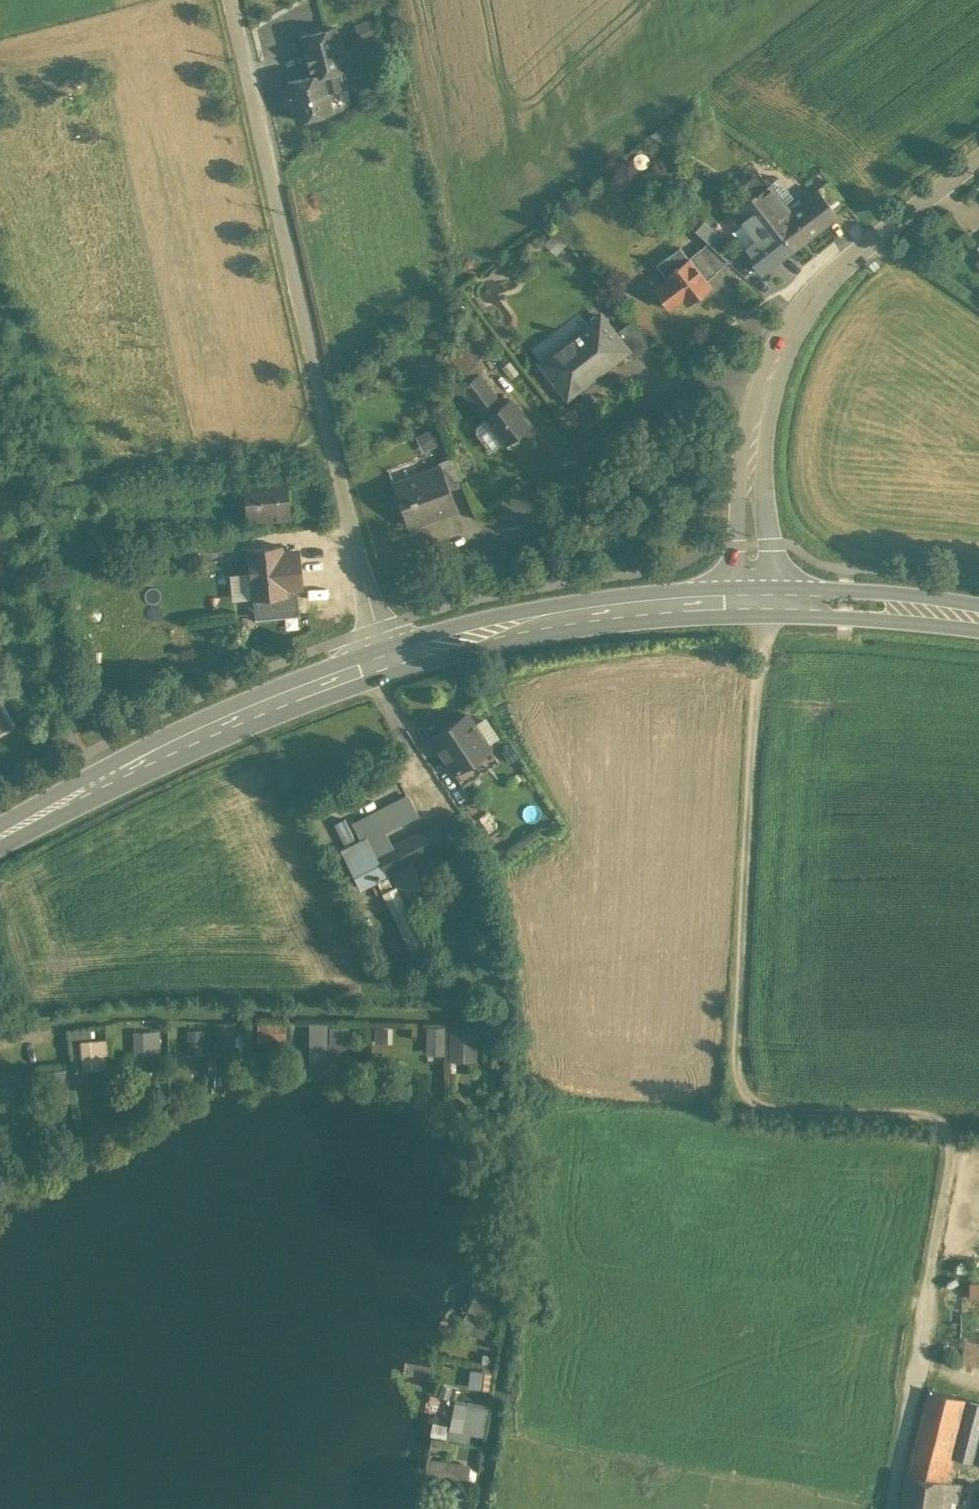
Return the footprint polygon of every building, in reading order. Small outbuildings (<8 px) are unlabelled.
[(383,17),(364,25),(371,43),(390,36),(383,17)] [(319,32),(329,74),(333,73),(338,93),(365,87),(350,24),(319,32)] [(337,114),(333,95),(328,74),(295,82),(305,122),(337,114)] [(847,204),(830,181),(818,190),(836,213),(847,204)] [(818,190),(790,213),(768,184),(752,197),(791,248),(836,213),(818,190)] [(791,248),(752,197),(735,209),(757,238),(744,249),(761,272),(791,248)] [(684,241),(694,250),(704,239),(694,230),(684,241)] [(739,253),(720,234),(709,243),(728,261),(729,261),(739,253)] [(709,243),(708,242),(700,249),(689,258),(705,279),(715,271),(716,271),(728,261),(709,243)] [(689,258),(680,247),(657,264),(668,279),(654,289),(669,308),(682,298),(687,304),(711,286),(705,279),(689,258)] [(600,314),(540,361),(567,396),(626,351),(627,350),(614,333),(600,314)] [(649,345),(630,321),(614,333),(627,350),(626,351),(632,358),(649,345)] [(476,333),(447,354),(459,371),(488,349),(476,333)] [(509,398),(501,404),(477,374),(461,386),(485,417),(505,444),(530,425),(509,398)] [(413,432),(418,447),(436,441),(431,426),(413,432)] [(452,456),(437,461),(440,467),(441,466),(449,489),(462,484),(452,456)] [(440,467),(393,484),(408,524),(456,506),(449,489),(441,466),(440,467)] [(288,479),(244,483),(247,516),(277,514),(277,519),(291,518),(288,479)] [(13,534),(0,522),(0,550),(13,534)] [(281,546),(248,549),(253,597),(286,594),(285,587),(297,586),(301,586),(298,550),(282,552),(281,546)] [(285,587),(286,594),(253,597),(255,619),(300,615),(297,586),(285,587)] [(15,724),(0,697),(0,733),(15,724)] [(467,715),(438,733),(452,754),(441,761),(444,765),(449,762),(454,770),(488,748),(467,715)] [(408,795),(354,824),(363,841),(364,841),(385,830),(417,813),(408,795)] [(347,816),(333,821),(340,840),(353,835),(347,816)] [(393,845),(385,830),(364,841),(372,856),(376,854),(385,872),(392,869),(406,896),(424,887),(410,859),(456,836),(447,818),(393,845)] [(372,856),(364,841),(363,841),(344,851),(363,887),(377,879),(380,877),(379,875),(385,872),(376,854),(372,856)] [(433,963),(396,887),(393,888),(387,877),(378,881),(421,969),(433,963)] [(306,1038),(307,1020),(295,1019),(294,1037),(306,1038)] [(217,1021),(217,1043),(234,1044),(235,1021),(217,1021)] [(237,1021),(237,1032),(246,1032),(246,1021),(237,1021)] [(259,1021),(258,1040),(266,1040),(284,1041),(285,1021),(259,1021)] [(453,1025),(452,1054),(475,1055),(476,1026),(453,1025)] [(427,1026),(426,1052),(445,1053),(445,1027),(427,1026)] [(205,1028),(188,1029),(188,1053),(205,1053),(205,1028)] [(159,1030),(133,1030),(133,1053),(159,1053),(159,1030)] [(314,1033),(311,1050),(324,1052),(327,1035),(314,1033)] [(107,1038),(98,1039),(99,1059),(109,1058),(107,1038)] [(98,1039),(81,1040),(83,1069),(100,1067),(99,1059),(98,1039)] [(66,1068),(45,1070),(49,1102),(70,1099),(66,1068)] [(481,1286),(472,1309),(495,1319),(505,1296),(481,1286)] [(499,1326),(477,1316),(471,1331),(493,1341),(499,1326)] [(966,1342),(961,1361),(978,1365),(978,1345),(966,1342)] [(483,1371),(471,1369),(469,1388),(481,1389),(483,1371)] [(493,1372),(483,1371),(481,1389),(491,1390),(493,1372)] [(906,1474),(942,1480),(945,1476),(948,1464),(950,1464),(952,1457),(971,1462),(978,1431),(978,1403),(928,1390),(906,1474)] [(489,1408),(466,1403),(461,1428),(461,1430),(471,1432),(485,1434),(489,1408)] [(447,1438),(469,1442),(471,1432),(461,1430),(461,1428),(449,1426),(447,1438)] [(456,1441),(438,1439),(436,1449),(454,1451),(456,1441)] [(471,1464),(432,1458),(430,1474),(469,1480),(471,1464)] [(906,1474),(900,1508),(939,1508),(943,1481),(942,1480),(906,1474)]
